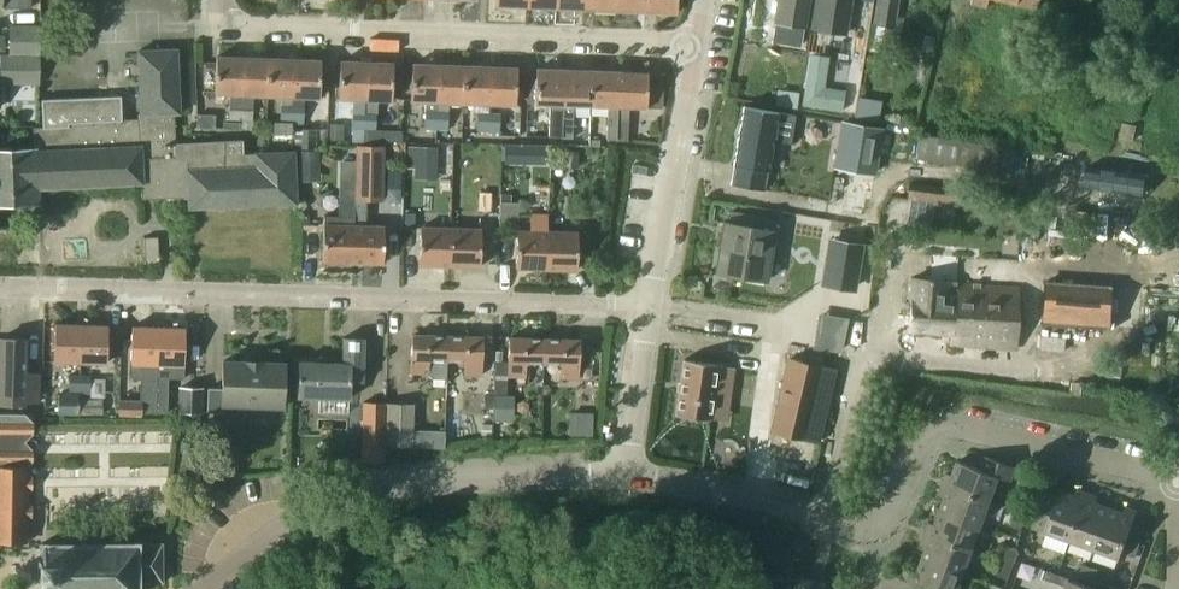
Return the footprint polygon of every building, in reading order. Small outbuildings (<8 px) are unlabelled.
[(556,8),(586,9),(586,0),(556,0),(556,8)] [(586,9),(616,10),(616,0),(586,0),(586,9)] [(646,11),(647,0),(616,0),(616,10),(646,11)] [(646,11),(677,13),(677,0),(647,0),(646,11)] [(805,27),(809,0),(779,0),(776,22),(805,27)] [(846,34),(851,0),(817,0),(813,28),(846,34)] [(873,25),(895,28),(900,0),(877,0),(873,24),(873,25)] [(970,5),(986,9),(988,0),(971,0),(970,5)] [(1004,1),(1036,9),(1038,0),(1005,0),(1004,1)] [(41,53),(41,25),(10,24),(9,53),(41,53)] [(42,100),(44,126),(34,127),(35,148),(37,188),(38,188),(142,184),(143,200),(189,197),(190,208),(297,203),(295,151),(255,153),(244,153),(243,139),(177,143),(175,113),(180,113),(177,49),(139,51),(142,113),(138,113),(139,118),(122,119),(121,96),(42,100)] [(41,53),(9,53),(1,53),(1,84),(41,85),(41,53)] [(242,122),(242,121),(244,57),(217,56),(215,93),(230,94),(229,122),(242,122)] [(253,111),(253,95),(269,95),(270,58),(244,57),(242,121),(252,121),(253,111)] [(269,95),(282,96),(281,122),(293,122),(294,123),(296,59),(270,58),(269,95)] [(322,60),(296,59),(294,123),(293,122),(293,124),(304,124),(305,97),(320,97),(322,60)] [(366,99),(367,61),(341,60),(339,98),(365,99),(366,99)] [(394,62),(367,61),(366,99),(365,99),(365,113),(365,133),(376,133),(377,114),(378,100),(393,100),(394,62)] [(811,61),(804,103),(841,109),(843,96),(823,93),(828,63),(811,61)] [(411,101),(426,101),(425,111),(424,131),(437,132),(439,64),(413,63),(411,101)] [(450,102),(464,103),(465,65),(439,64),(437,132),(448,132),(450,102)] [(491,66),(465,65),(464,103),(477,103),(477,113),(477,131),(488,131),(489,114),(490,114),(490,104),(491,66)] [(518,67),(491,66),(490,104),(516,105),(518,67)] [(550,104),(549,137),(562,138),(565,69),(537,68),(536,79),(535,103),(550,104)] [(573,139),(574,105),(591,105),(593,70),(565,69),(562,138),(573,139)] [(606,140),(617,140),(620,71),(593,70),(591,105),(608,106),(606,140)] [(627,141),(630,107),(663,108),(664,84),(648,84),(649,72),(620,71),(617,140),(627,141)] [(528,79),(527,103),(535,103),(536,79),(528,79)] [(775,105),(775,107),(797,111),(800,94),(778,91),(777,92),(775,105)] [(734,165),(731,184),(766,191),(769,171),(775,135),(791,138),(795,115),(779,112),(778,111),(778,112),(744,106),(733,165),(734,165)] [(352,132),(365,133),(365,113),(352,113),(352,132)] [(501,114),(490,114),(489,114),(488,131),(501,132),(501,114)] [(845,156),(843,167),(881,173),(888,131),(850,124),(845,156)] [(329,125),(329,139),(342,139),(342,125),(329,125)] [(507,144),(507,163),(520,163),(520,144),(507,144)] [(356,146),(356,184),(356,201),(367,201),(384,201),(385,146),(356,146)] [(409,146),(408,166),(436,167),(437,147),(409,146)] [(35,148),(0,150),(0,204),(39,203),(38,188),(37,188),(35,148)] [(320,151),(299,152),(300,182),(321,181),(320,151)] [(562,151),(562,168),(579,168),(579,152),(562,151)] [(1111,169),(1106,196),(1161,207),(1166,180),(1111,169)] [(323,262),(353,263),(355,209),(356,201),(356,184),(343,184),(342,218),(324,218),(323,262)] [(912,184),(910,201),(958,206),(960,190),(912,184)] [(479,192),(478,211),(491,212),(492,193),(479,192)] [(355,209),(353,263),(384,263),(385,226),(366,225),(367,209),(367,201),(356,201),(355,209)] [(731,212),(729,223),(724,222),(715,271),(767,280),(776,231),(758,228),(760,217),(731,212)] [(516,268),(547,269),(547,248),(547,231),(548,214),(531,213),(531,230),(517,230),(516,268)] [(420,265),(450,266),(451,228),(421,227),(420,265)] [(451,228),(450,266),(481,267),(482,229),(451,228)] [(547,248),(547,269),(577,270),(578,232),(547,231),(547,248)] [(158,237),(144,238),(145,263),(145,266),(160,265),(159,250),(158,237)] [(836,242),(830,284),(858,289),(864,247),(836,242)] [(953,300),(950,300),(950,281),(911,278),(910,332),(950,334),(949,346),(1016,350),(1021,286),(954,282),(953,300)] [(1044,280),(1041,319),(1110,324),(1113,285),(1044,280)] [(81,362),(82,324),(55,324),(54,361),(81,362)] [(109,325),(82,324),(81,362),(108,362),(109,325)] [(140,400),(120,399),(119,399),(118,415),(142,416),(142,413),(156,414),(159,327),(132,326),(131,363),(129,363),(129,374),(133,379),(141,379),(140,400)] [(184,379),(185,365),(186,328),(159,327),(156,414),(168,414),(168,379),(184,379)] [(447,379),(447,360),(448,335),(412,334),(411,373),(427,373),(432,378),(447,379)] [(484,336),(448,335),(447,360),(464,360),(464,374),(483,375),(484,336)] [(351,398),(352,381),(363,382),(364,338),(344,337),(343,363),(299,361),(297,396),(351,398)] [(527,362),(544,363),(545,338),(509,337),(508,376),(527,376),(527,362)] [(0,340),(0,403),(40,404),(41,373),(27,372),(27,338),(0,338),(0,340)] [(545,338),(544,363),(561,363),(561,377),(579,378),(581,339),(545,338)] [(779,400),(772,430),(820,442),(836,370),(788,359),(781,389),(784,390),(783,392),(782,401),(779,400)] [(207,412),(223,412),(223,404),(244,404),(243,411),(261,411),(261,405),(283,406),(284,362),(224,360),(223,388),(208,388),(207,412)] [(685,361),(678,413),(709,417),(713,385),(730,388),(732,368),(717,366),(685,361)] [(79,394),(80,394),(81,374),(69,373),(68,394),(79,394)] [(92,374),(81,374),(80,394),(91,395),(92,374)] [(179,411),(202,412),(203,388),(180,387),(179,411)] [(58,415),(78,416),(79,394),(58,394),(58,415)] [(484,410),(494,410),(494,395),(484,394),(484,410)] [(494,410),(494,420),(514,421),(514,395),(504,395),(494,395),(494,410)] [(103,399),(79,399),(79,416),(103,415),(103,399)] [(362,441),(362,460),(381,460),(381,441),(383,402),(363,401),(362,441)] [(389,402),(387,445),(412,445),(412,427),(413,402),(389,402)] [(571,412),(570,435),(593,436),(594,413),(571,412)] [(27,542),(27,517),(24,514),(32,504),(25,495),(33,489),(33,477),(26,468),(34,461),(34,449),(26,441),(35,433),(35,421),(25,413),(0,413),(0,542),(27,542)] [(494,426),(493,437),(504,437),(504,426),(494,426)] [(427,430),(427,444),(442,444),(442,430),(427,430)] [(210,444),(191,457),(205,477),(223,465),(210,444)] [(947,472),(943,484),(991,501),(1000,476),(1011,480),(1016,466),(986,455),(982,469),(958,460),(953,474),(947,472)] [(991,501),(943,484),(939,495),(945,497),(940,511),(982,525),(991,501)] [(1032,526),(1046,531),(1070,540),(1087,492),(1077,488),(1075,494),(1061,489),(1059,494),(1045,490),(1032,526)] [(1094,549),(1110,507),(1097,502),(1099,496),(1087,492),(1070,540),(1094,549)] [(1110,507),(1094,549),(1120,558),(1122,552),(1136,557),(1146,527),(1133,522),(1137,510),(1126,506),(1124,512),(1110,507)] [(1011,525),(1022,528),(1027,513),(1016,509),(1011,525)] [(930,521),(925,533),(973,549),(982,525),(940,511),(935,523),(930,521)] [(973,549),(925,533),(922,543),(927,545),(922,560),(964,574),(973,549)] [(139,582),(163,582),(163,542),(140,543),(139,541),(135,542),(47,542),(44,543),(44,561),(40,561),(40,579),(44,579),(44,588),(139,588),(139,582)] [(1003,560),(1014,564),(1020,550),(1008,546),(1003,560)] [(964,574),(922,560),(918,572),(912,570),(908,582),(928,588),(959,588),(964,574)] [(1009,579),(1014,564),(1003,560),(998,575),(1009,579)] [(1083,564),(1079,575),(1095,580),(1099,569),(1083,564)] [(1066,586),(1065,588),(1099,588),(1050,572),(1048,579),(1066,586)] [(825,582),(801,576),(798,588),(823,588),(825,582)]
